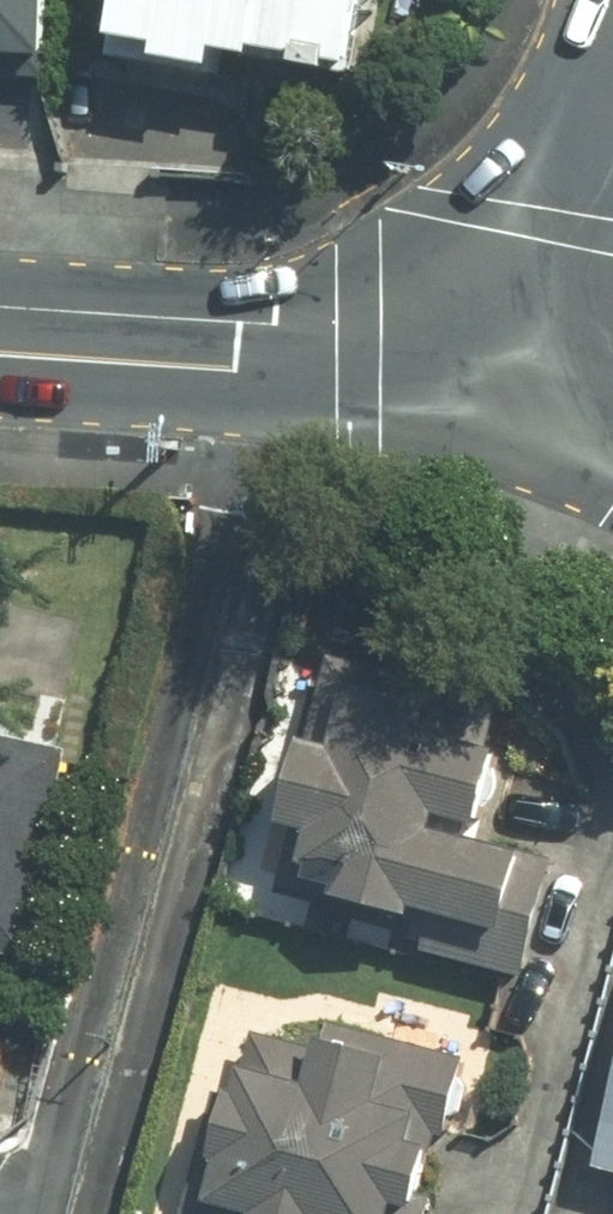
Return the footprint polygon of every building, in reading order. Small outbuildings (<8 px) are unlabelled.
[(93,45),(95,0),(0,0),(0,55),(38,57),(39,42),(93,45)] [(146,46),(185,53),(183,64),(241,75),(243,62),(367,86),(383,0),(154,0),(146,46)] [(515,687),(350,649),(312,817),(337,822),(322,889),(437,915),(431,943),(549,970),(578,840),(521,827),(540,744),(504,736),(515,687)] [(97,741),(0,723),(0,942),(56,953),(97,741)] [(28,1145),(37,1020),(0,1017),(0,1143),(28,1145)] [(238,1184),(286,1193),(282,1213),(442,1213),(446,1194),(467,1198),(496,1046),(354,1019),(349,1042),(268,1027),(238,1184)] [(583,1185),(612,1193),(612,1073),(583,1185)]
